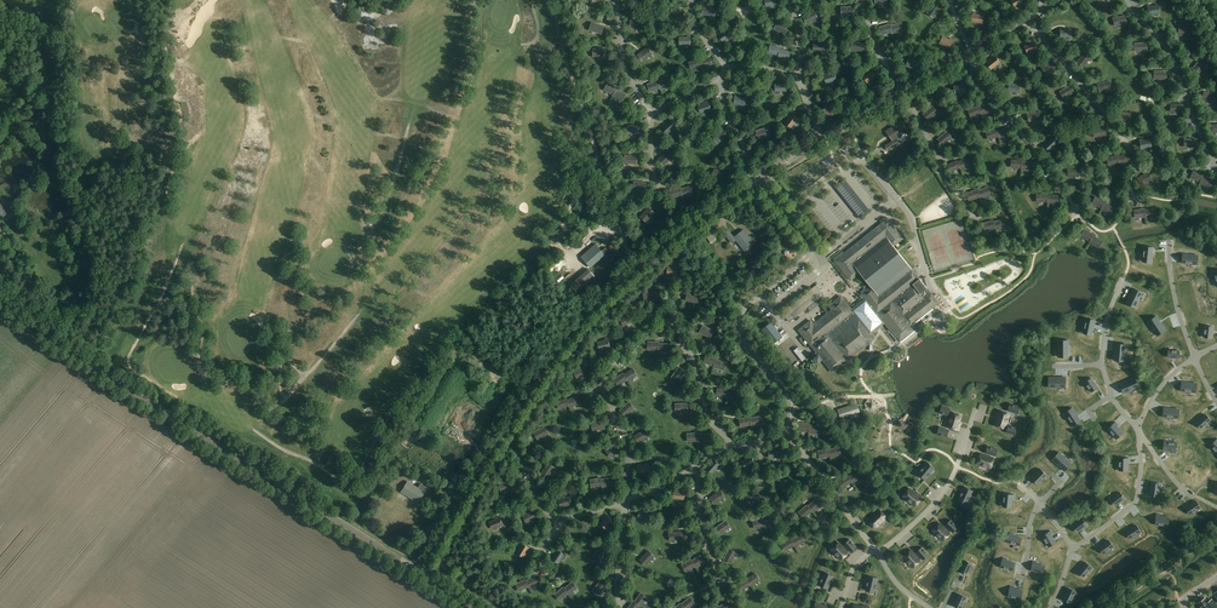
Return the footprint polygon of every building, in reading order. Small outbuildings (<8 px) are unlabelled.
[(941,7),(934,3),(927,13),(934,17),(941,7)] [(1160,13),(1158,5),(1151,7),(1151,5),(1147,6),(1149,15),(1160,13)] [(715,8),(703,7),(703,14),(715,16),(715,8)] [(854,14),(853,7),(841,7),(842,15),(854,14)] [(684,11),(672,9),(670,16),(682,19),(684,11)] [(818,18),(815,11),(804,16),(807,23),(818,18)] [(976,13),(973,13),(972,22),(982,23),(984,16),(976,14),(976,13)] [(1127,23),(1125,16),(1113,18),(1115,26),(1127,23)] [(643,21),(631,20),(630,28),(642,28),(643,21)] [(789,28),(779,22),(774,28),(785,35),(789,28)] [(604,26),(592,23),(590,30),(601,34),(604,26)] [(901,23),(890,26),(892,32),(892,34),(903,31),(901,23)] [(892,32),(890,26),(890,25),(880,27),(882,35),(892,32)] [(1064,29),(1064,28),(1061,28),(1061,37),(1071,37),(1071,29),(1064,29)] [(1191,29),(1179,28),(1178,35),(1190,37),(1191,29)] [(732,36),(727,29),(721,34),(720,33),(718,35),(723,42),(732,36)] [(690,36),(687,36),(687,37),(680,37),(680,45),(690,45),(690,36)] [(950,40),(943,36),(940,43),(949,48),(953,40),(950,38),(950,40)] [(1038,50),(1035,41),(1032,42),(1032,43),(1025,46),(1027,53),(1038,50)] [(817,42),(814,42),(813,51),(824,52),(824,44),(817,43),(817,42)] [(864,43),(852,42),(851,50),(863,51),(864,43)] [(1147,50),(1147,43),(1135,43),(1135,51),(1147,50)] [(779,55),(780,49),(781,48),(770,45),(769,53),(779,55)] [(606,56),(605,48),(593,49),(594,57),(606,56)] [(652,54),(648,48),(638,55),(642,61),(652,54)] [(780,49),(779,55),(779,57),(789,59),(791,52),(780,49)] [(1091,57),(1085,53),(1077,62),(1083,67),(1091,57)] [(1000,62),(995,56),(989,61),(988,60),(986,62),(991,69),(1000,62)] [(700,60),(702,66),(702,67),(712,64),(710,57),(700,60)] [(912,59),(909,57),(906,66),(916,70),(919,62),(912,60),(912,59)] [(1208,63),(1202,58),(1194,67),(1199,72),(1208,63)] [(702,66),(700,60),(699,59),(689,62),(691,69),(702,66)] [(1056,68),(1052,61),(1042,67),(1045,74),(1056,68)] [(877,78),(873,70),(870,71),(871,72),(864,76),(867,83),(877,78)] [(836,80),(834,72),(827,75),(826,74),(823,75),(826,83),(836,80)] [(658,82),(660,88),(661,89),(671,86),(668,78),(658,82)] [(660,88),(658,82),(658,81),(648,84),(650,92),(660,88)] [(1111,88),(1109,81),(1097,84),(1100,92),(1111,88)] [(786,91),(786,82),(782,82),(783,83),(775,84),(775,91),(786,91)] [(965,91),(964,82),(961,83),(961,84),(954,85),(955,93),(965,91)] [(1013,82),(1009,82),(1008,91),(1019,92),(1020,85),(1012,84),(1013,82)] [(613,95),(617,90),(617,88),(608,83),(604,89),(613,95)] [(1074,92),(1070,85),(1060,92),(1064,98),(1074,92)] [(617,90),(613,95),(613,96),(622,102),(626,95),(617,90)] [(1216,95),(1204,92),(1202,99),(1214,102),(1216,95)] [(739,95),(736,95),(734,104),(744,106),(746,98),(738,96),(739,95)] [(711,110),(708,101),(705,102),(705,103),(698,105),(701,113),(711,110)] [(989,103),(979,107),(981,113),(981,115),(991,111),(989,103)] [(830,105),(827,104),(823,111),(832,117),(836,110),(829,106),(830,105)] [(938,112),(932,106),(923,114),(929,120),(938,112)] [(981,113),(979,107),(978,106),(968,110),(971,117),(981,113)] [(1041,119),(1039,111),(1027,114),(1029,121),(1041,119)] [(1131,113),(1119,112),(1118,120),(1130,121),(1131,113)] [(798,119),(791,114),(789,116),(790,117),(785,123),(791,127),(798,119)] [(675,127),(670,121),(665,126),(664,125),(661,127),(668,134),(675,127)] [(908,131),(901,121),(886,131),(893,141),(885,146),(888,150),(898,143),(896,139),(908,131)] [(639,133),(638,124),(635,124),(635,125),(628,126),(628,133),(639,133)] [(770,135),(768,127),(756,131),(758,138),(770,135)] [(1106,135),(1105,127),(1093,129),(1094,137),(1106,135)] [(997,131),(999,137),(999,138),(1009,135),(1007,128),(997,131)] [(999,137),(997,131),(996,129),(986,132),(988,140),(999,137)] [(727,137),(724,130),(713,134),(716,141),(727,137)] [(952,137),(947,131),(938,139),(943,145),(952,137)] [(1057,143),(1052,138),(1046,143),(1045,142),(1043,144),(1049,151),(1057,143)] [(1152,147),(1150,139),(1143,140),(1143,139),(1140,140),(1141,149),(1152,147)] [(1197,140),(1185,139),(1185,147),(1197,147),(1197,140)] [(673,157),(668,151),(659,159),(663,165),(673,157)] [(1118,156),(1119,163),(1120,164),(1130,161),(1128,154),(1118,156)] [(637,156),(625,155),(624,163),(636,164),(637,156)] [(1119,163),(1118,156),(1117,155),(1107,158),(1109,165),(1119,163)] [(958,162),(960,168),(961,169),(971,165),(968,158),(964,159),(958,162)] [(960,168),(958,162),(957,160),(947,164),(950,172),(960,168)] [(1022,168),(1022,162),(1022,160),(1012,160),(1011,168),(1022,168)] [(1033,162),(1022,162),(1022,168),(1022,170),(1032,170),(1033,162)] [(1081,176),(1080,168),(1068,169),(1069,177),(1081,176)] [(726,172),(714,169),(713,177),(725,179),(726,172)] [(1201,182),(1203,176),(1203,175),(1193,171),(1191,178),(1201,182)] [(1152,179),(1148,173),(1138,178),(1142,185),(1152,179)] [(1213,180),(1203,176),(1201,182),(1200,183),(1210,187),(1213,180)] [(646,183),(634,182),(633,189),(645,191),(646,183)] [(691,186),(681,189),(682,195),(682,196),(693,194),(691,186)] [(682,195),(681,189),(680,187),(670,190),(672,197),(682,195)] [(987,187),(977,191),(980,197),(980,198),(990,195),(987,187)] [(980,197),(977,191),(977,190),(967,193),(969,201),(980,197)] [(1048,202),(1047,195),(1047,194),(1037,194),(1037,202),(1048,202)] [(1047,195),(1048,202),(1048,203),(1058,203),(1058,195),(1047,195)] [(1102,208),(1104,203),(1105,201),(1095,197),(1092,204),(1102,208)] [(3,218),(10,212),(0,202),(0,214),(3,218)] [(1104,203),(1102,208),(1101,210),(1111,214),(1114,207),(1104,203)] [(591,208),(580,204),(577,215),(588,218),(591,208)] [(654,213),(649,208),(640,216),(646,222),(654,213)] [(1146,217),(1145,210),(1145,209),(1134,210),(1135,218),(1146,217)] [(1155,209),(1145,210),(1146,217),(1146,218),(1156,217),(1155,209)] [(903,238),(887,219),(835,261),(851,280),(860,273),(871,286),(861,294),(865,298),(865,299),(858,304),(852,310),(841,296),(837,299),(829,306),(832,310),(814,324),(811,321),(799,330),(833,372),(875,338),(871,334),(877,328),(885,323),(900,342),(914,330),(910,325),(939,303),(893,246),(903,238)] [(994,222),(995,228),(996,230),(1006,227),(1004,219),(994,222)] [(995,228),(994,222),(993,221),(983,223),(985,231),(995,228)] [(1090,242),(1093,236),(1094,235),(1085,229),(1081,236),(1090,242)] [(755,244),(744,230),(734,238),(728,230),(725,233),(732,243),(736,240),(745,251),(755,244)] [(1093,236),(1090,242),(1090,243),(1099,248),(1103,241),(1093,236)] [(602,251),(596,244),(581,257),(591,268),(598,261),(603,267),(614,257),(605,248),(602,251)] [(1144,246),(1142,262),(1151,263),(1153,247),(1144,246)] [(1183,254),(1181,263),(1197,265),(1198,256),(1183,254)] [(567,266),(561,272),(564,275),(570,269),(567,266)] [(679,267),(676,267),(675,268),(668,267),(667,275),(678,276),(679,267)] [(570,284),(577,292),(595,276),(588,268),(570,284)] [(1133,288),(1126,304),(1135,308),(1143,293),(1133,288)] [(819,299),(811,289),(787,308),(795,318),(808,308),(811,312),(820,304),(817,300),(819,299)] [(657,299),(655,291),(643,294),(645,301),(657,299)] [(699,296),(688,293),(686,300),(698,303),(699,296)] [(735,300),(739,305),(746,299),(742,295),(735,300)] [(962,313),(972,308),(966,295),(955,300),(962,313)] [(634,321),(631,314),(620,319),(623,326),(634,321)] [(1156,316),(1148,322),(1157,336),(1166,330),(1156,316)] [(1086,318),(1083,333),(1092,335),(1095,320),(1086,318)] [(714,331),(703,325),(699,332),(710,338),(714,331)] [(1205,326),(1204,337),(1211,338),(1213,327),(1205,326)] [(610,347),(608,338),(605,339),(605,340),(598,342),(600,350),(610,347)] [(1058,340),(1058,357),(1068,357),(1068,340),(1058,340)] [(659,350),(659,344),(659,342),(652,342),(648,342),(648,350),(659,350)] [(1115,343),(1114,361),(1124,361),(1125,344),(1115,343)] [(659,344),(659,350),(659,351),(669,352),(669,344),(659,344)] [(803,362),(808,359),(800,347),(795,350),(803,362)] [(1168,350),(1167,357),(1179,359),(1180,351),(1168,350)] [(714,366),(716,360),(716,358),(706,356),(704,363),(714,366)] [(726,363),(716,360),(714,366),(714,367),(724,370),(726,363)] [(588,374),(586,367),(574,371),(577,378),(588,374)] [(685,371),(679,367),(672,377),(678,381),(685,371)] [(633,369),(624,375),(627,380),(628,381),(637,375),(633,369)] [(627,380),(624,375),(623,373),(614,379),(618,386),(627,380)] [(1048,377),(1048,388),(1066,388),(1066,377),(1048,377)] [(1135,377),(1119,384),(1124,394),(1139,387),(1135,377)] [(1091,378),(1085,382),(1091,392),(1098,388),(1091,378)] [(1182,382),(1181,391),(1196,393),(1197,384),(1182,382)] [(727,398),(728,391),(728,390),(718,388),(717,396),(727,398)] [(739,393),(728,391),(727,398),(727,399),(737,401),(739,393)] [(577,396),(567,400),(569,406),(569,407),(580,404),(577,396)] [(569,406),(567,400),(567,398),(556,402),(559,409),(569,406)] [(634,408),(629,402),(620,410),(625,416),(634,408)] [(688,411),(687,403),(675,404),(676,412),(688,411)] [(860,412),(857,403),(838,410),(841,419),(860,412)] [(1010,403),(1008,411),(1018,414),(1020,406),(1010,403)] [(939,413),(946,415),(948,416),(949,415),(951,415),(947,427),(958,430),(960,424),(959,424),(961,415),(952,412),(951,414),(949,413),(951,408),(942,406),(939,413)] [(1072,408),(1064,413),(1073,426),(1081,421),(1072,408)] [(1164,408),(1163,417),(1178,419),(1179,409),(1164,408)] [(998,417),(995,425),(1005,428),(1005,427),(1008,428),(1006,432),(1015,435),(1017,428),(1009,425),(1008,426),(1006,425),(1009,414),(999,410),(997,417),(998,417)] [(1197,419),(1195,421),(1201,429),(1211,420),(1205,414),(1198,420),(1197,419)] [(761,416),(750,418),(752,424),(752,426),(762,423),(761,416)] [(752,424),(750,418),(750,417),(740,419),(741,427),(752,424)] [(605,429),(604,421),(592,423),(593,430),(605,429)] [(1116,422),(1107,429),(1116,439),(1123,433),(1117,426),(1118,425),(1116,422)] [(809,432),(810,425),(810,424),(799,423),(799,431),(809,432)] [(810,425),(809,432),(809,433),(820,434),(820,426),(810,425)] [(548,433),(545,427),(534,433),(538,439),(548,433)] [(949,430),(939,427),(937,434),(947,437),(949,430)] [(649,437),(645,430),(634,436),(638,443),(649,437)] [(699,441),(698,434),(698,433),(687,434),(688,441),(699,441)] [(709,434),(698,434),(699,441),(699,442),(709,442),(709,434)] [(1164,441),(1163,450),(1172,451),(1172,453),(1176,454),(1177,443),(1164,441)] [(621,450),(616,444),(606,451),(611,457),(621,450)] [(988,446),(985,453),(996,456),(998,449),(988,446)] [(829,450),(830,456),(831,457),(841,455),(839,447),(829,450)] [(780,456),(779,448),(771,450),(771,448),(768,449),(770,458),(780,456)] [(820,459),(830,456),(829,450),(829,448),(818,451),(820,459)] [(1059,452),(1052,460),(1064,471),(1072,464),(1059,452)] [(994,458),(981,454),(978,464),(991,468),(994,458)] [(755,463),(750,455),(747,457),(748,458),(742,462),(746,468),(755,463)] [(1119,458),(1119,471),(1127,471),(1127,462),(1129,462),(1129,458),(1119,458)] [(720,465),(714,460),(709,465),(708,465),(706,467),(713,473),(720,465)] [(925,480),(935,468),(927,462),(918,474),(925,480)] [(554,467),(548,463),(541,473),(548,477),(554,467)] [(650,471),(648,464),(641,466),(640,465),(637,465),(640,474),(650,471)] [(1032,475),(1029,478),(1037,486),(1046,476),(1039,470),(1033,476),(1032,475)] [(858,471),(849,477),(852,482),(853,483),(862,478),(858,471)] [(852,482),(849,477),(848,475),(839,481),(843,488),(852,482)] [(602,486),(601,479),(601,478),(590,480),(592,487),(602,486)] [(601,479),(602,486),(602,487),(613,485),(611,478),(601,479)] [(789,488),(788,480),(776,481),(776,489),(789,488)] [(418,488),(408,482),(401,492),(418,502),(424,492),(428,495),(431,491),(421,484),(418,488)] [(511,490),(511,484),(510,482),(500,484),(501,491),(511,490)] [(521,482),(511,484),(511,490),(512,491),(522,490),(521,482)] [(1148,491),(1148,495),(1159,497),(1160,484),(1151,482),(1150,491),(1148,491)] [(973,491),(965,487),(958,500),(967,504),(973,491)] [(903,496),(915,506),(922,497),(917,493),(916,494),(910,489),(903,496)] [(685,491),(682,490),(682,492),(674,491),(673,499),(684,500),(685,491)] [(725,497),(720,491),(710,498),(714,504),(725,497)] [(1120,492),(1110,500),(1115,506),(1122,501),(1123,502),(1125,500),(1120,492)] [(1004,493),(1002,507),(1011,508),(1013,499),(1014,499),(1015,495),(1004,493)] [(571,504),(569,497),(562,499),(562,498),(559,498),(561,507),(571,504)] [(808,506),(812,511),(813,512),(821,505),(816,499),(808,506)] [(1187,504),(1184,506),(1190,515),(1201,508),(1196,501),(1188,506),(1187,504)] [(812,511),(808,506),(807,505),(799,512),(804,518),(812,511)] [(644,510),(641,509),(637,517),(647,522),(650,514),(643,511),(644,510)] [(869,521),(876,528),(886,517),(879,509),(874,513),(875,515),(869,521)] [(538,517),(534,510),(523,516),(527,523),(538,517)] [(1157,514),(1155,525),(1168,526),(1169,517),(1160,516),(1160,514),(1157,514)] [(613,521),(607,515),(605,517),(606,518),(600,524),(606,529),(613,521)] [(502,525),(499,517),(496,518),(497,519),(490,522),(493,529),(502,525)] [(774,518),(764,520),(765,527),(766,528),(776,526),(774,518)] [(765,527),(764,520),(764,519),(753,521),(755,529),(765,527)] [(1082,519),(1072,526),(1076,533),(1084,527),(1085,528),(1087,526),(1082,519)] [(951,520),(945,525),(953,533),(958,527),(951,520)] [(730,527),(726,521),(716,528),(720,534),(730,527)] [(950,533),(946,529),(940,524),(933,531),(943,541),(950,533)] [(1127,529),(1124,530),(1130,539),(1141,532),(1136,525),(1128,530),(1127,529)] [(682,538),(681,531),(669,533),(671,541),(682,538)] [(1051,531),(1042,536),(1049,547),(1056,543),(1051,535),(1052,534),(1051,531)] [(1010,532),(1007,542),(1019,546),(1022,538),(1013,535),(1013,534),(1010,532)] [(791,540),(794,545),(795,547),(804,541),(800,535),(791,540)] [(794,545),(791,540),(790,539),(781,544),(785,551),(794,545)] [(844,545),(851,552),(857,547),(849,539),(844,545)] [(1100,544),(1097,546),(1103,554),(1114,547),(1109,540),(1101,546),(1100,544)] [(529,548),(521,543),(520,546),(521,546),(517,553),(524,557),(529,548)] [(832,550),(841,560),(848,553),(839,543),(832,550)] [(922,547),(916,552),(923,560),(929,555),(922,547)] [(606,552),(600,548),(593,557),(599,562),(606,552)] [(736,552),(729,549),(724,560),(731,563),(736,552)] [(564,554),(558,550),(554,556),(553,556),(551,558),(559,563),(564,554)] [(654,557),(648,551),(640,560),(646,565),(654,557)] [(911,551),(904,557),(913,567),(920,561),(911,551)] [(692,561),(695,566),(696,567),(705,562),(701,555),(692,561)] [(1003,557),(1000,567),(1012,571),(1015,563),(1006,560),(1006,559),(1003,557)] [(695,566),(692,561),(691,559),(682,565),(686,572),(695,566)] [(960,568),(958,571),(967,575),(972,564),(965,560),(961,569),(960,568)] [(1033,561),(1031,571),(1043,573),(1045,566),(1036,564),(1037,562),(1033,561)] [(1078,568),(1076,571),(1084,577),(1092,568),(1086,562),(1080,569),(1078,568)] [(828,589),(833,575),(825,572),(819,586),(828,589)] [(755,573),(747,580),(750,585),(751,586),(760,579),(755,573)] [(526,581),(529,586),(529,588),(539,583),(536,576),(526,581)] [(865,590),(872,592),(874,592),(878,578),(869,576),(865,590)] [(750,585),(747,580),(746,578),(737,585),(742,591),(750,585)] [(529,586),(526,581),(525,579),(516,584),(519,591),(529,586)] [(572,582),(564,588),(568,593),(569,595),(577,588),(572,582)] [(606,586),(600,582),(593,591),(599,596),(606,586)] [(1010,586),(1008,597),(1021,599),(1023,590),(1014,588),(1014,587),(1010,586)] [(568,593),(564,588),(563,587),(555,594),(560,600),(568,593)] [(1063,596),(1061,599),(1070,603),(1076,592),(1069,588),(1065,596),(1063,596)] [(635,602),(640,605),(641,606),(647,598),(641,593),(635,602)] [(951,606),(954,607),(961,607),(966,599),(958,596),(954,604),(953,603),(951,606)] [(685,607),(689,607),(695,603),(690,597),(682,604),(685,607)] [(1205,598),(1198,603),(1202,607),(1216,607),(1215,605),(1212,599),(1208,601),(1205,598)]
